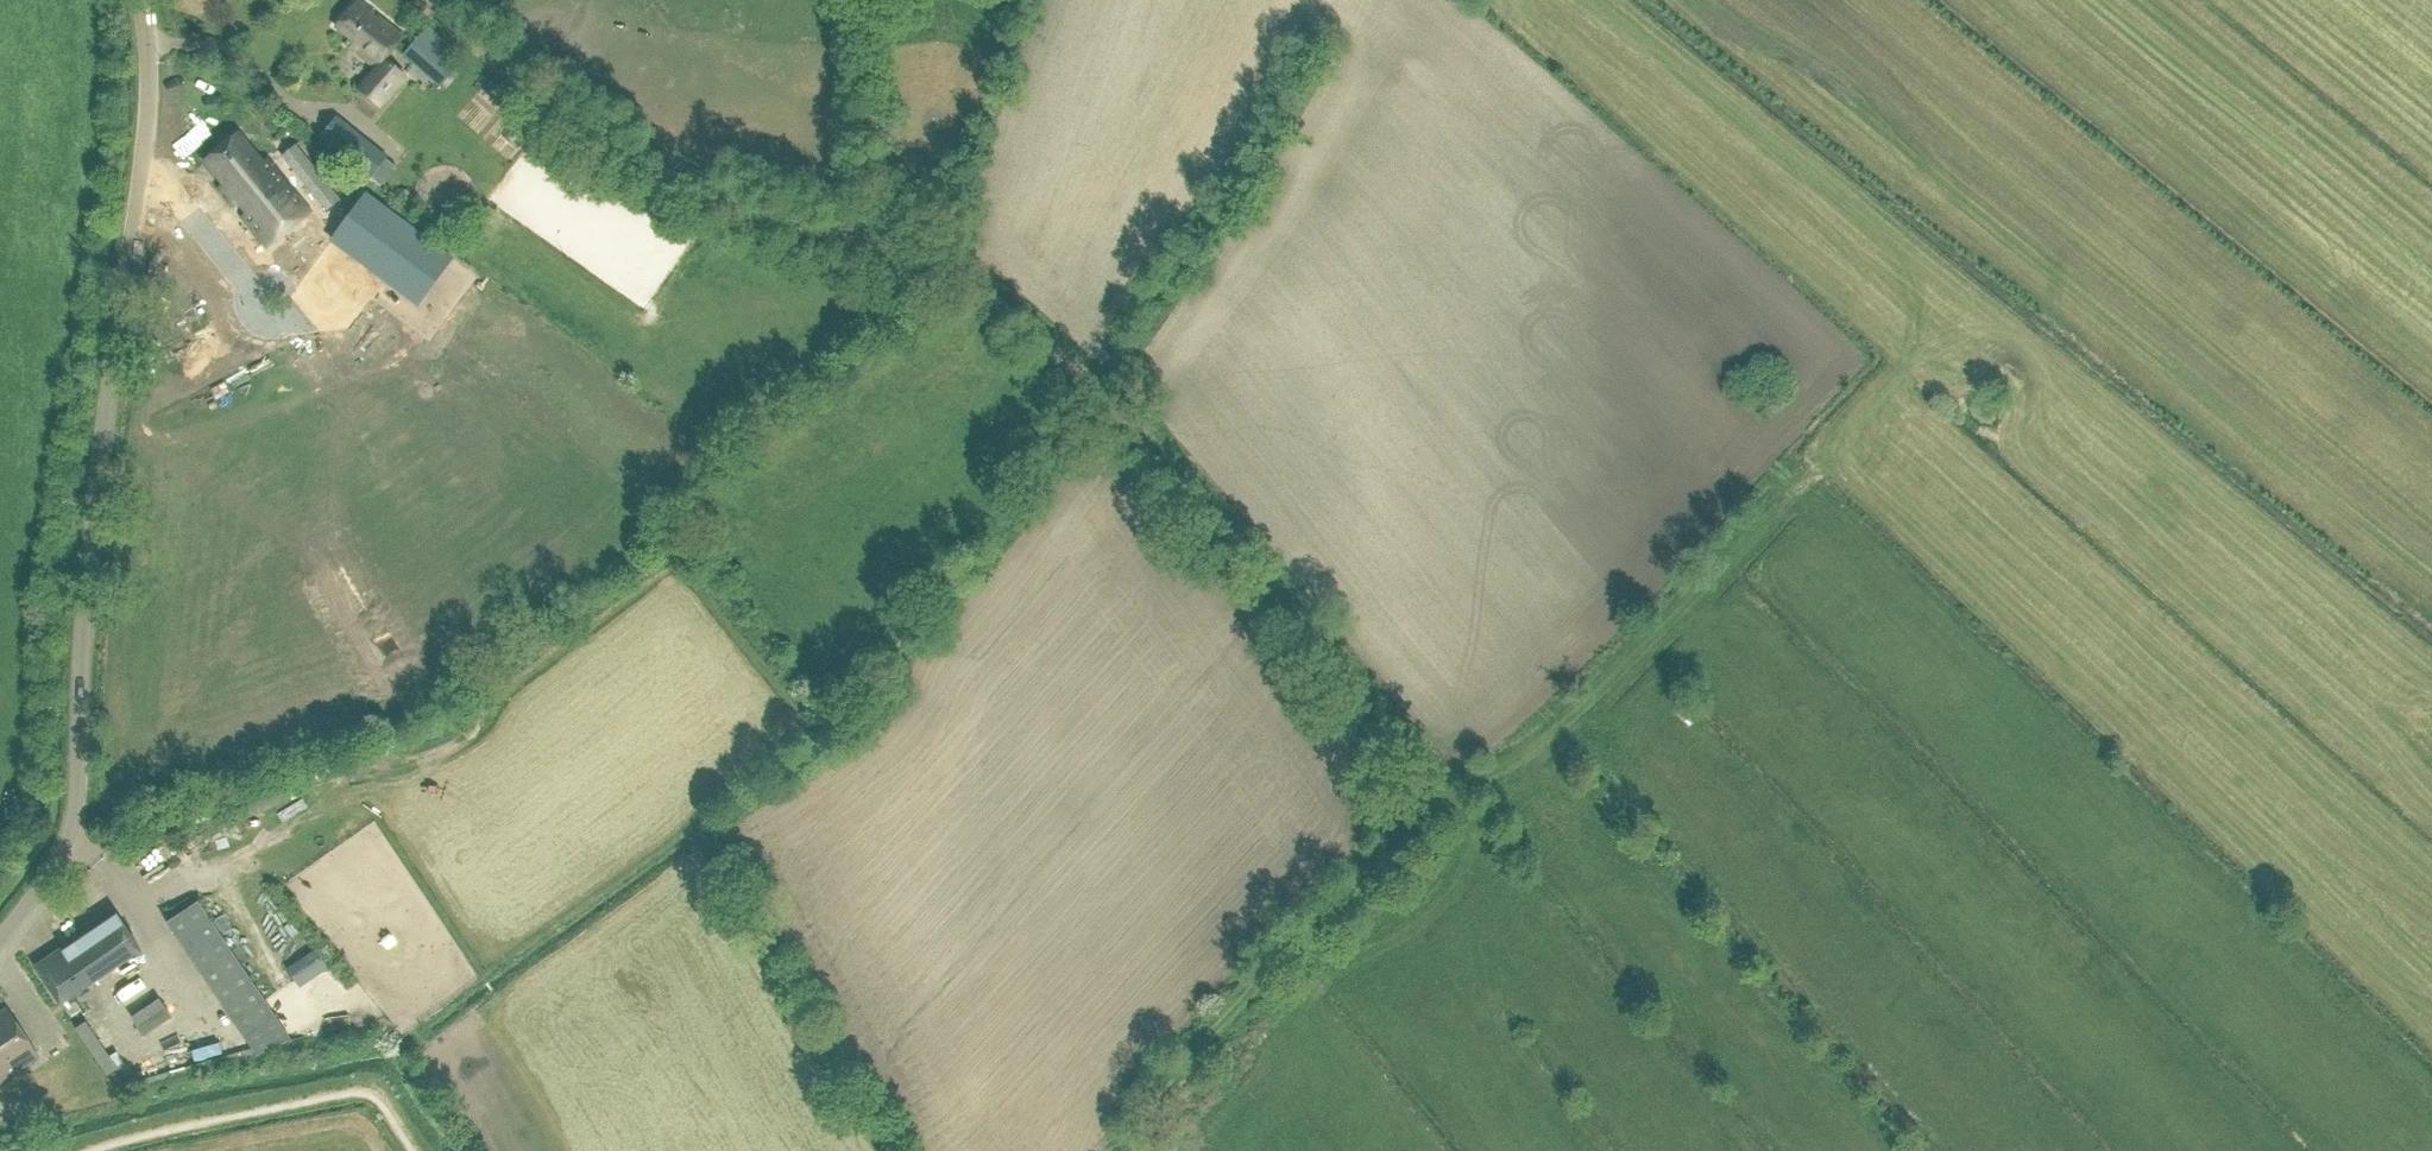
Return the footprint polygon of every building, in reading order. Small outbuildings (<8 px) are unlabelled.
[(403,37),(358,1),(337,26),(350,37),(345,43),(376,69),(358,89),(378,106),(404,76),(384,59),(403,37)] [(424,29),(403,53),(442,85),(463,60),(424,29)] [(356,135),(337,119),(318,141),(339,158),(342,155),(369,178),(387,157),(358,132),(356,135)] [(300,283),(340,251),(309,213),(310,212),(268,161),(277,153),(254,124),(239,136),(208,161),(226,184),(221,188),(268,247),(269,246),(300,283)] [(347,208),(296,143),(281,155),(326,212),(327,212),(333,219),(347,208)] [(347,222),(332,242),(352,256),(417,305),(452,258),(367,195),(347,222)] [(236,278),(251,255),(222,236),(208,259),(236,278)] [(228,793),(240,822),(272,808),(261,780),(228,793)] [(257,1056),(289,1035),(198,901),(166,922),(257,1056)] [(60,1005),(141,950),(115,912),(34,966),(60,1005)] [(163,985),(131,1003),(144,1025),(175,1007),(163,985)] [(40,1056),(30,1041),(24,1032),(8,1008),(0,1013),(0,1083),(40,1056)]
